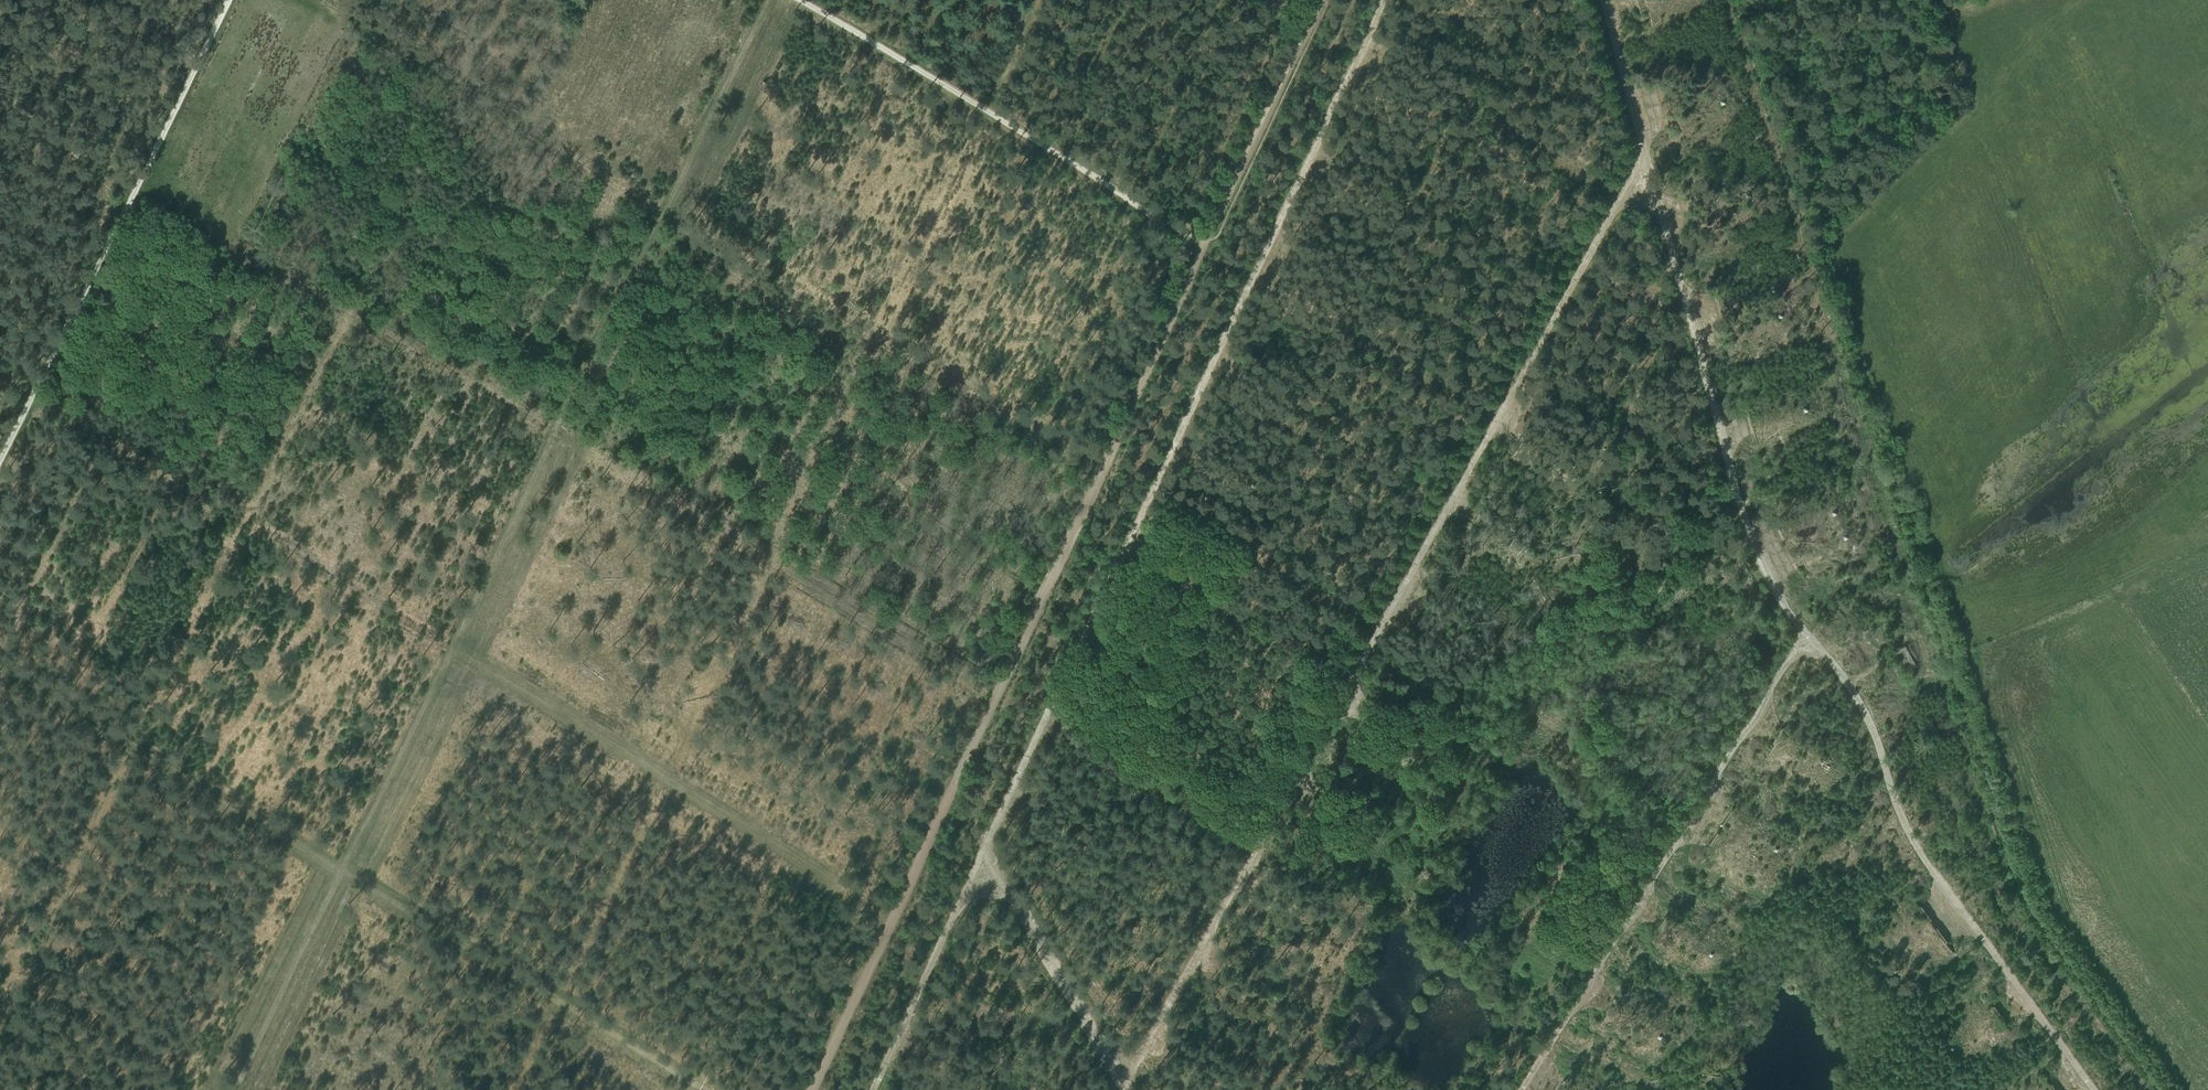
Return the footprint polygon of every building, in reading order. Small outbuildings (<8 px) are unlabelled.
[(1905,645),(1894,652),(1900,665),(1893,669),(1897,676),(1916,666),(1905,645)] [(1049,1089),(1083,1089),(1074,1075),(1049,1089)]
